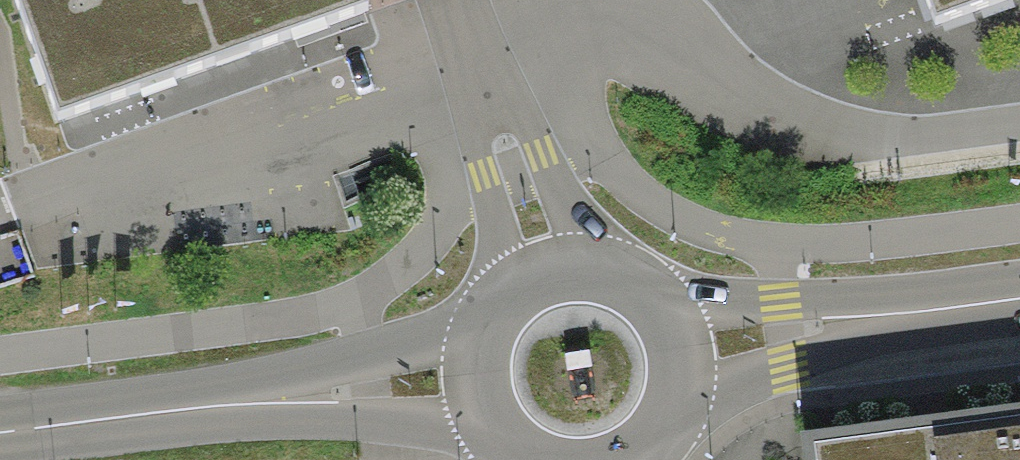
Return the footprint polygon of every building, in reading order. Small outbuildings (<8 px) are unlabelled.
[(59,113),(368,4),(366,0),(19,0),(59,113)] [(998,0),(922,0),(930,24),(998,0)] [(800,433),(804,459),(1019,459),(1019,403),(800,433)]
